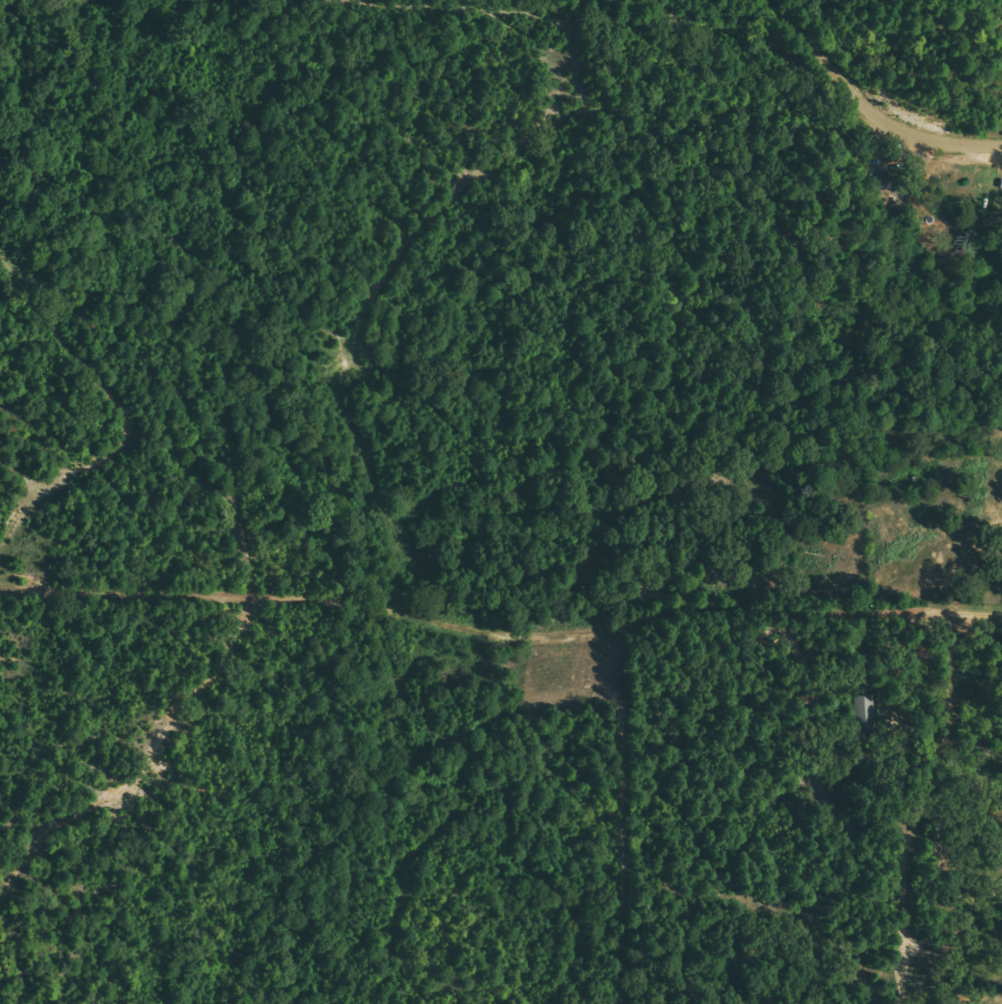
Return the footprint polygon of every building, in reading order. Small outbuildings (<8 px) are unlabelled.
[(880,191),(894,189),(891,172),(877,174),(880,191)] [(855,696),(857,727),(876,726),(875,695),(855,696)]
